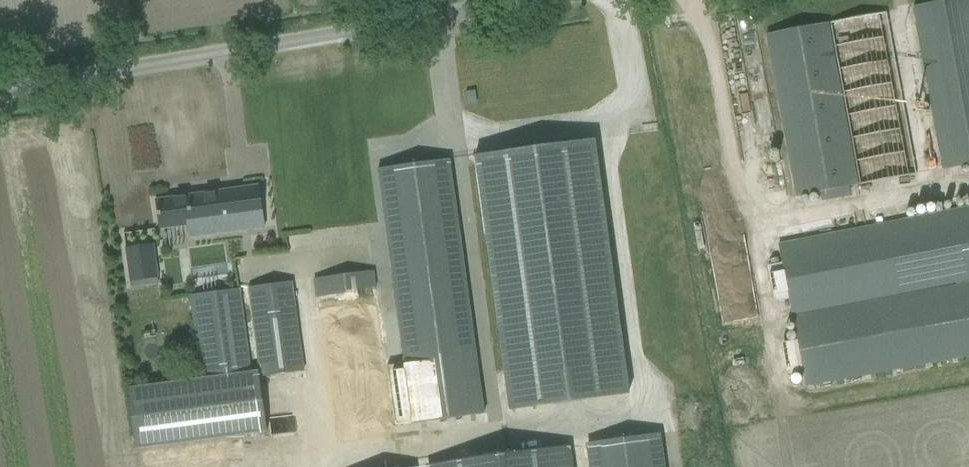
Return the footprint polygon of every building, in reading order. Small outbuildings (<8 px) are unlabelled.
[(944,170),(968,165),(968,0),(951,0),(914,7),(944,170)] [(830,23),(860,185),(916,175),(886,12),(830,23)] [(821,198),(821,202),(849,197),(848,187),(860,185),(830,23),(767,34),(797,197),(824,192),(825,197),(821,198)] [(628,395),(594,141),(475,156),(510,410),(628,395)] [(438,162),(378,170),(385,218),(405,364),(387,366),(395,426),(486,414),(451,160),(438,162)] [(187,225),(189,237),(263,226),(258,187),(156,201),(160,229),(187,225)] [(779,246),(805,389),(968,359),(968,210),(779,246)] [(144,282),(158,280),(155,251),(140,253),(144,282)] [(372,272),(313,280),(336,440),(394,432),(372,272)] [(248,289),(259,372),(251,373),(241,290),(189,297),(201,380),(128,390),(136,449),(267,431),(260,379),(303,373),(290,283),(248,289)] [(661,434),(585,444),(588,466),(665,466),(661,434)] [(428,465),(429,466),(570,466),(567,447),(428,465)]
